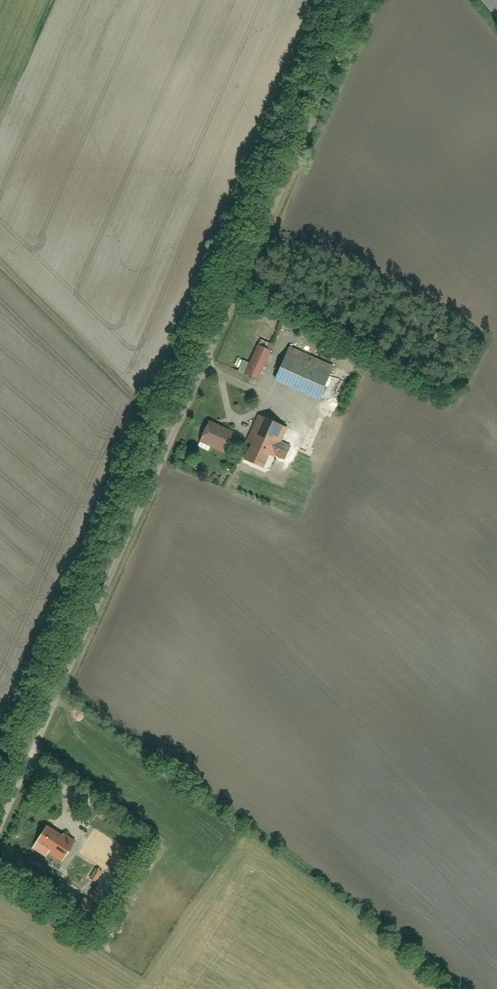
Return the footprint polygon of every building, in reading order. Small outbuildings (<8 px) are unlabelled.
[(256,346),(243,375),(259,382),(272,353),(256,346)] [(288,349),(274,382),(318,400),(332,367),(288,349)] [(309,451),(278,438),(283,427),(259,417),(241,461),(265,471),(272,455),(321,476),(342,426),(324,418),(309,451)] [(208,424),(199,444),(221,454),(230,434),(208,424)] [(68,796),(63,805),(76,812),(81,804),(68,796)] [(48,831),(38,848),(64,863),(74,846),(48,831)] [(92,879),(98,883),(103,874),(97,871),(92,879)]
